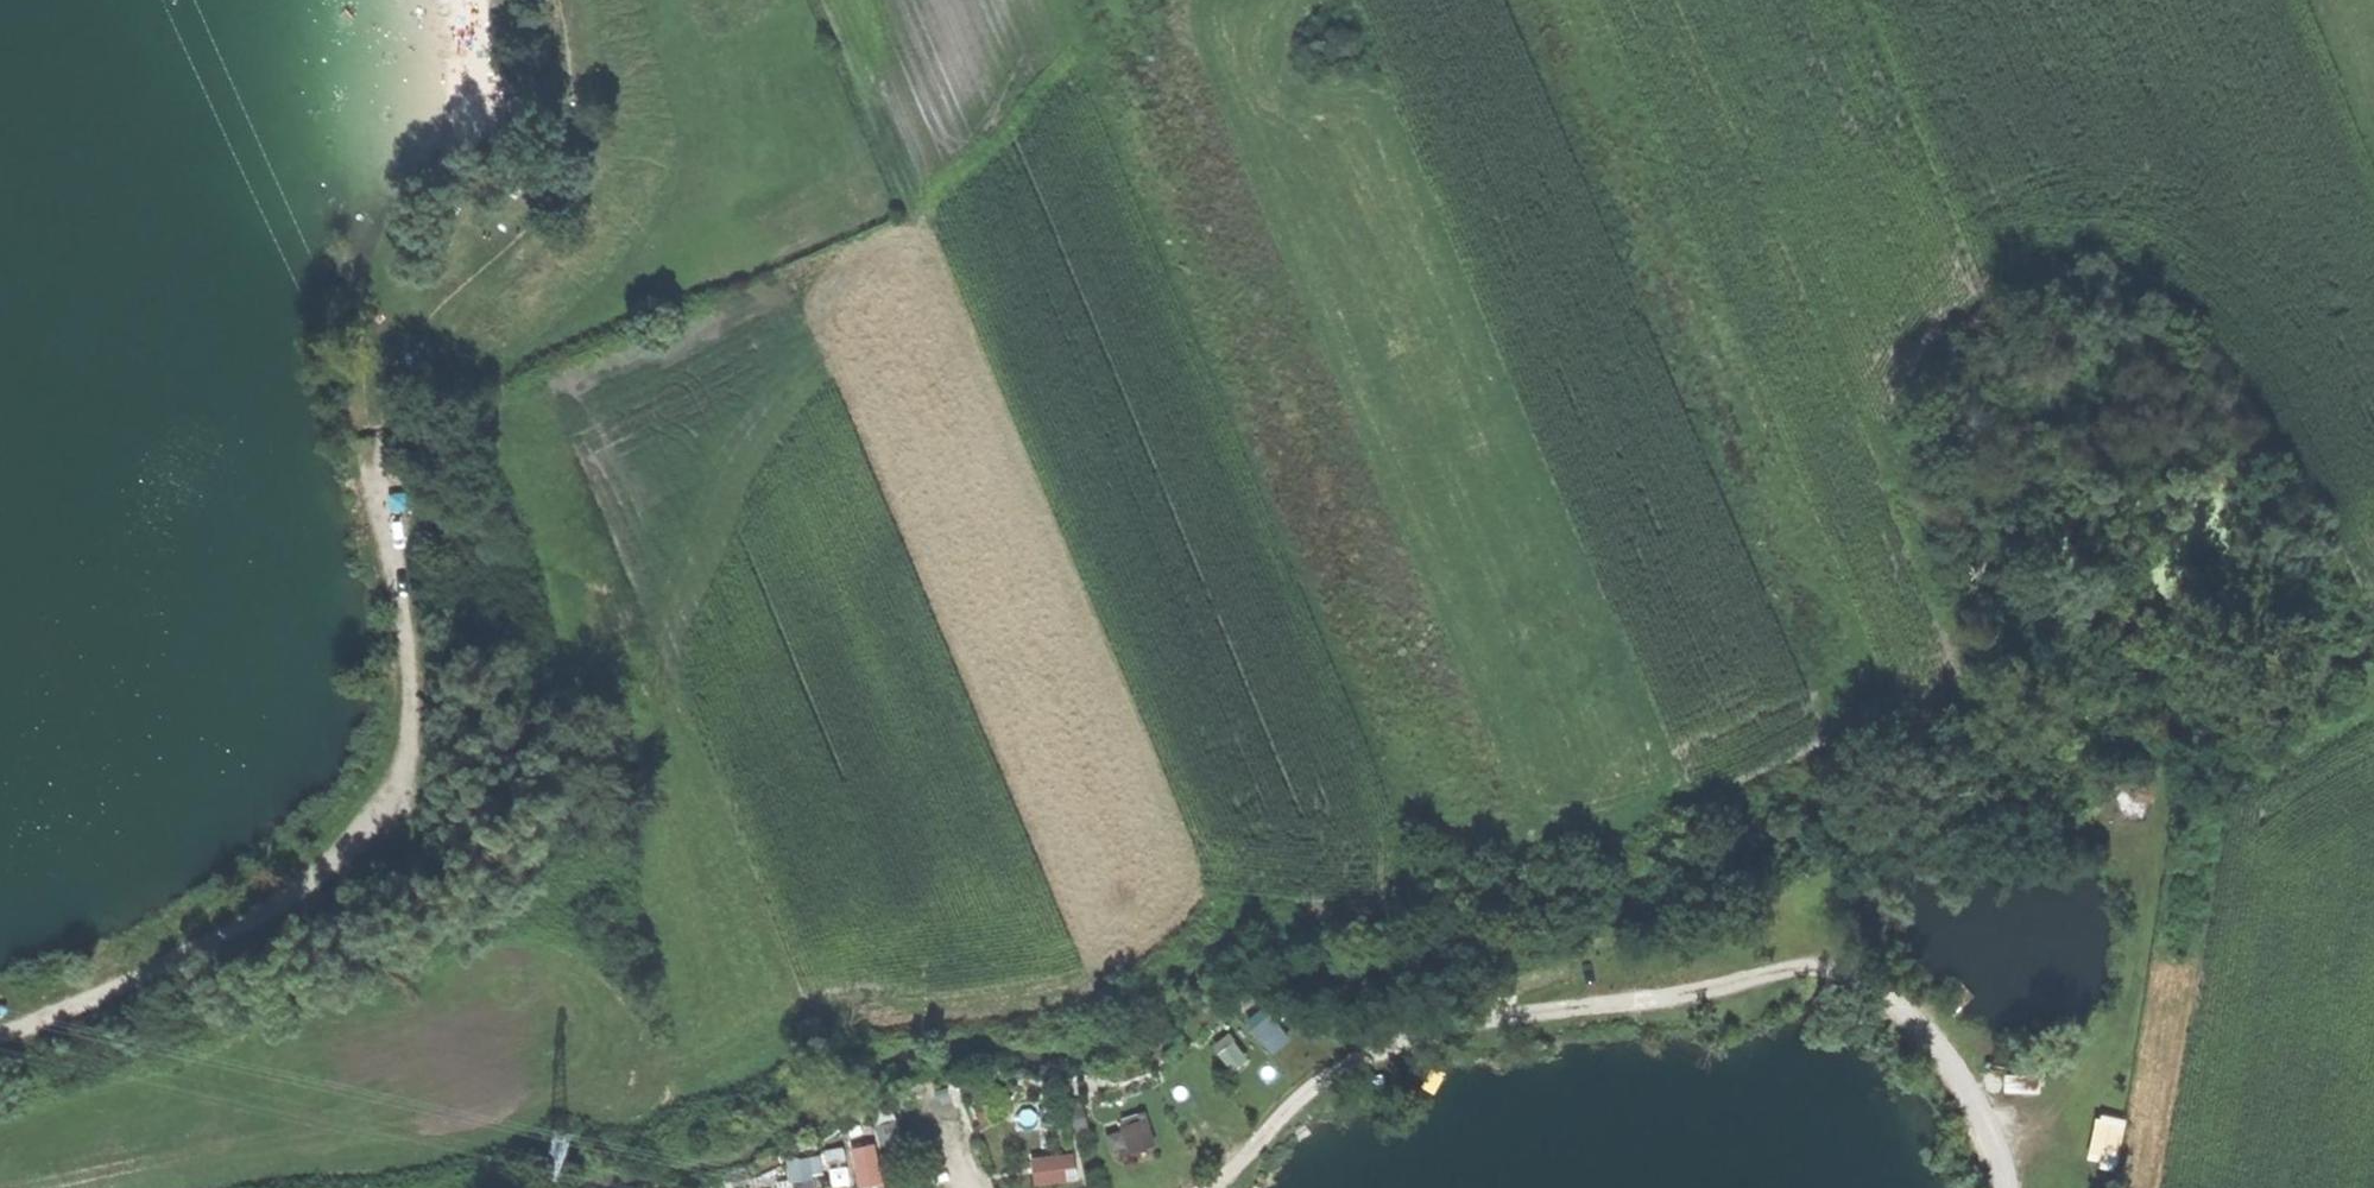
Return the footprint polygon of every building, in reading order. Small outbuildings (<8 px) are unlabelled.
[(1271,1004),(1252,1017),(1273,1049),(1292,1036),(1271,1004)] [(2093,1154),(2123,1157),(2128,1115),(2099,1112),(2093,1154)] [(1114,1147),(1131,1142),(1134,1151),(1160,1143),(1152,1115),(1108,1128),(1114,1147)] [(855,1143),(861,1186),(886,1182),(880,1140),(855,1143)] [(1077,1177),(1073,1148),(1034,1153),(1037,1182),(1077,1177)] [(817,1171),(827,1170),(826,1152),(792,1156),(795,1187),(819,1187),(817,1171)]
